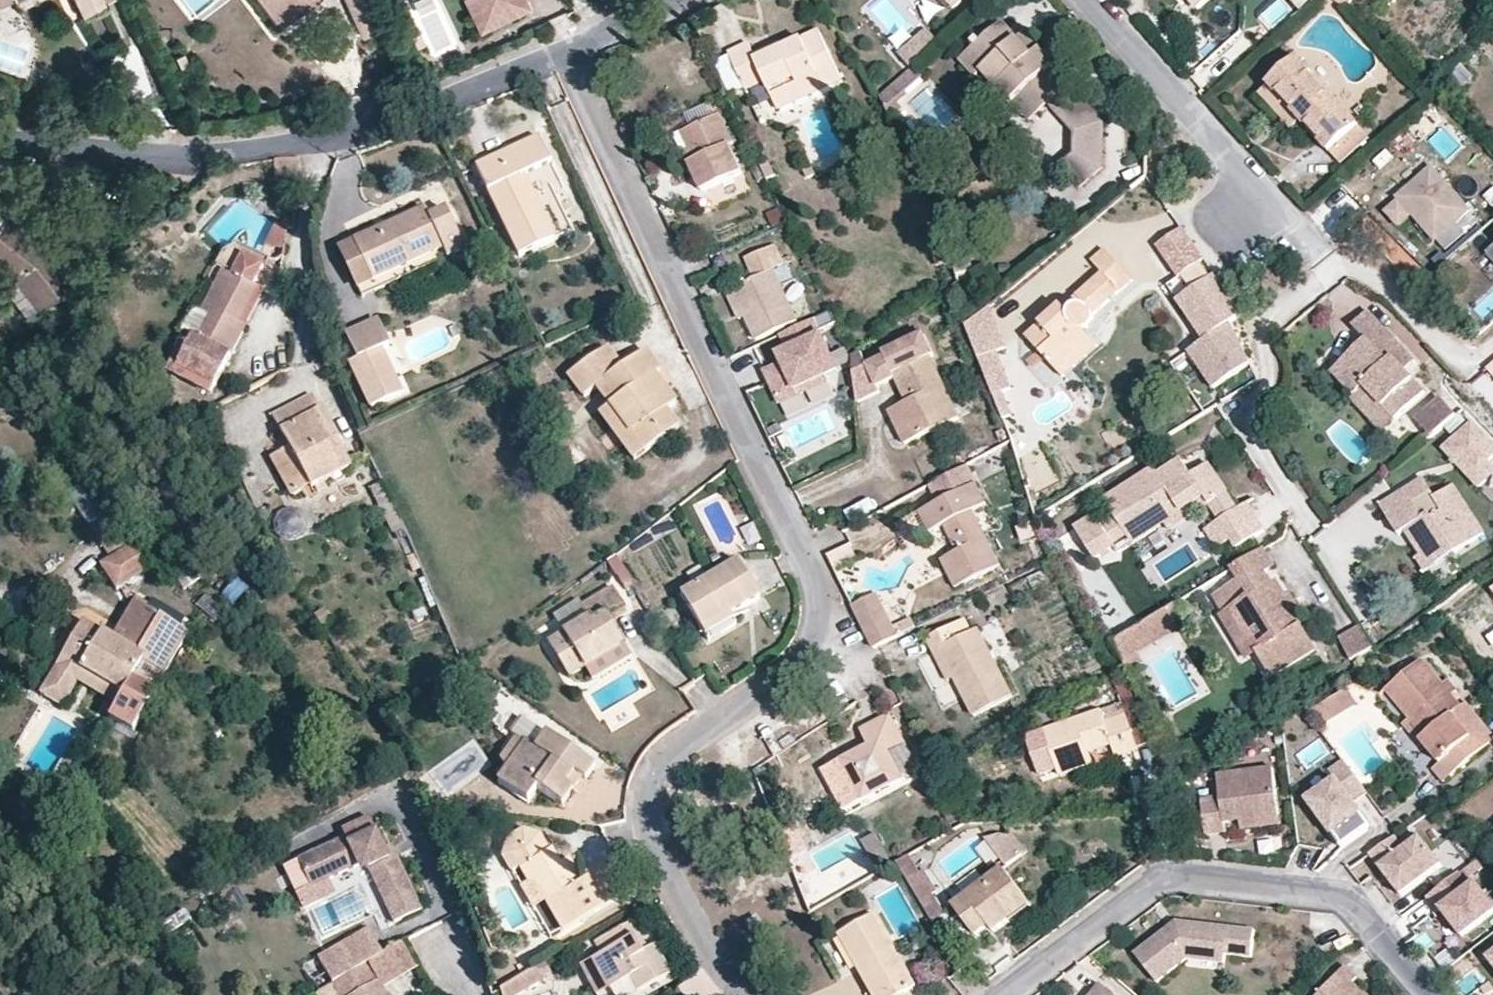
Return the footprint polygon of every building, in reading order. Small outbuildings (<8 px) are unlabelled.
[(8,1),(12,9),(33,0),(12,0),(8,1)] [(79,18),(103,8),(99,0),(71,0),(79,18)] [(103,8),(112,4),(114,2),(113,0),(99,0),(103,8)] [(284,38),(292,32),(270,0),(257,0),(284,38)] [(292,32),(326,8),(321,0),(270,0),(292,32)] [(352,13),(376,3),(374,0),(347,0),(352,13)] [(472,0),(460,0),(459,1),(475,34),(486,29),(472,0)] [(486,29),(524,10),(519,0),(472,0),(486,29)] [(1194,6),(1198,0),(1179,0),(1188,10),(1194,6)] [(1194,6),(1202,14),(1214,3),(1231,4),(1232,0),(1198,0),(1194,6)] [(1331,1),(1336,1),(1343,9),(1352,0),(1330,0),(1331,1)] [(1008,105),(1012,101),(1053,64),(1040,48),(1033,54),(1018,37),(1003,22),(969,52),(985,70),(997,84),(992,91),(1008,105)] [(908,62),(937,40),(927,27),(898,49),(908,62)] [(1033,54),(1040,48),(1042,46),(1027,30),(1018,37),(1033,54)] [(769,85),(778,105),(840,78),(821,35),(764,60),(758,46),(735,56),(751,93),(769,85)] [(976,78),(985,70),(969,52),(960,61),(976,78)] [(714,61),(728,91),(742,84),(728,54),(714,61)] [(1298,60),(1264,91),(1300,128),(1309,121),(1344,160),(1370,138),(1298,60)] [(1012,101),(1029,119),(1050,100),(1067,84),(1070,82),(1053,64),(1012,101)] [(918,66),(890,91),(896,101),(925,74),(918,66)] [(840,78),(778,105),(783,116),(845,89),(840,78)] [(1067,84),(1050,100),(1076,129),(1075,152),(1062,164),(1083,187),(1106,164),(1105,127),(1067,84)] [(890,91),(879,100),(891,120),(902,111),(896,101),(890,91)] [(688,140),(695,153),(701,166),(692,170),(706,197),(743,179),(732,158),(740,154),(724,122),(688,140)] [(538,141),(475,172),(520,261),(555,243),(523,179),(551,165),(538,141)] [(840,150),(826,157),(829,165),(844,160),(840,150)] [(701,166),(695,153),(686,158),(692,170),(701,166)] [(275,168),(299,161),(294,154),(277,156),(275,168)] [(301,163),(299,161),(275,168),(275,174),(298,173),(301,163)] [(1405,195),(1407,198),(1419,209),(1456,247),(1484,220),(1435,167),(1405,195)] [(1492,208),(1492,187),(1483,195),(1492,208)] [(1419,209),(1407,198),(1395,210),(1406,222),(1419,209)] [(424,211),(352,245),(370,283),(441,249),(447,260),(466,251),(447,213),(429,221),(424,211)] [(25,279),(48,306),(78,284),(50,248),(13,218),(0,234),(0,258),(25,279)] [(266,247),(289,257),(288,237),(290,230),(275,224),(264,246),(266,247)] [(1205,268),(1184,236),(1161,250),(1182,283),(1205,268)] [(370,283),(352,245),(338,252),(360,297),(361,299),(374,293),(370,283)] [(755,281),(732,293),(746,321),(759,344),(799,324),(774,275),(786,269),(775,246),(745,261),(755,281)] [(213,271),(219,275),(227,261),(237,258),(262,271),(265,272),(271,262),(262,257),(245,250),(238,247),(221,253),(213,271)] [(1060,372),(1095,336),(1088,329),(1136,282),(1108,253),(1096,264),(1105,275),(1067,312),(1064,308),(1030,341),(1060,372)] [(166,386),(211,406),(245,330),(237,323),(254,291),(262,271),(237,258),(227,261),(219,275),(200,313),(206,317),(196,342),(187,338),(166,386)] [(48,306),(25,279),(16,285),(37,315),(48,306)] [(1241,315),(1214,279),(1179,304),(1207,342),(1193,352),(1222,391),(1256,366),(1226,326),(1241,315)] [(797,307),(808,300),(795,280),(784,287),(797,307)] [(237,323),(245,330),(262,295),(254,291),(237,323)] [(746,321),(732,293),(723,298),(737,325),(746,321)] [(180,335),(187,338),(196,342),(206,317),(200,313),(192,310),(180,335)] [(991,312),(970,329),(1007,424),(1016,421),(1007,396),(1019,392),(1001,349),(1006,348),(991,312)] [(1356,328),(1367,340),(1380,354),(1394,341),(1369,315),(1356,328)] [(344,329),(358,358),(379,348),(387,344),(373,316),(344,329)] [(833,356),(817,323),(787,338),(797,358),(770,371),(787,405),(833,383),(822,361),(833,356)] [(1060,372),(1066,378),(1101,343),(1095,336),(1060,372)] [(889,362),(899,383),(910,406),(913,412),(895,420),(909,449),(962,423),(933,362),(937,360),(927,338),(887,358),(889,362)] [(1330,376),(1353,399),(1365,388),(1396,420),(1425,392),(1408,374),(1395,361),(1405,352),(1394,341),(1380,354),(1367,340),(1330,376)] [(350,362),(372,408),(401,393),(379,348),(358,358),(350,362)] [(1395,361),(1408,374),(1417,365),(1405,352),(1395,361)] [(599,395),(615,415),(648,459),(680,435),(669,421),(680,413),(669,398),(660,404),(649,390),(658,383),(665,378),(649,357),(625,376),(609,355),(572,384),(587,404),(599,395)] [(864,357),(856,364),(858,399),(883,396),(881,392),(870,371),(864,357)] [(889,362),(870,371),(881,392),(899,383),(889,362)] [(669,398),(658,383),(649,390),(660,404),(669,398)] [(193,412),(205,420),(206,418),(211,406),(166,386),(158,384),(154,393),(176,404),(186,407),(193,412)] [(1365,388),(1353,399),(1384,431),(1396,420),(1365,388)] [(270,420),(288,454),(303,485),(306,491),(348,470),(312,399),(270,420)] [(1431,435),(1452,417),(1440,404),(1420,423),(1431,435)] [(913,412),(910,406),(893,415),(895,420),(913,412)] [(648,459),(615,415),(603,424),(636,468),(648,459)] [(1471,424),(1447,449),(1484,486),(1492,477),(1492,466),(1489,458),(1492,454),(1492,445),(1471,424)] [(303,485),(288,454),(274,461),(290,492),(303,485)] [(1184,461),(1174,467),(1185,483),(1195,477),(1184,461)] [(1108,502),(1116,514),(1133,540),(1134,541),(1166,521),(1170,527),(1190,514),(1186,508),(1206,495),(1210,501),(1215,509),(1233,497),(1215,469),(1198,481),(1195,477),(1185,483),(1174,467),(1162,475),(1158,470),(1108,502)] [(1404,505),(1388,516),(1402,535),(1413,527),(1421,538),(1409,546),(1419,560),(1430,553),(1440,567),(1487,535),(1463,500),(1454,487),(1437,499),(1442,508),(1425,519),(1412,500),(1429,488),(1421,476),(1396,493),(1404,505)] [(975,477),(921,506),(930,525),(943,518),(955,542),(939,551),(954,582),(998,559),(970,503),(986,495),(975,477)] [(381,484),(372,488),(379,502),(388,498),(381,484)] [(88,485),(72,495),(86,518),(102,508),(88,485)] [(1380,503),(1388,516),(1404,505),(1396,493),(1380,503)] [(1186,508),(1190,514),(1210,501),(1206,495),(1186,508)] [(1244,513),(1233,497),(1215,509),(1225,525),(1244,513)] [(273,513),(278,541),(306,536),(301,508),(273,513)] [(1251,508),(1244,513),(1225,525),(1212,533),(1224,552),(1238,543),(1242,549),(1268,533),(1251,508)] [(1116,514),(1101,523),(1118,550),(1133,540),(1116,514)] [(1034,521),(1016,526),(1019,541),(1038,536),(1034,521)] [(1166,521),(1134,541),(1138,548),(1170,527),(1166,521)] [(1118,550),(1101,523),(1080,537),(1097,563),(1118,550)] [(1413,527),(1402,535),(1409,546),(1421,538),(1413,527)] [(849,543),(826,553),(833,568),(856,559),(849,543)] [(97,564),(113,591),(147,572),(132,544),(97,564)] [(1430,553),(1419,560),(1413,565),(1423,579),(1440,567),(1430,553)] [(1268,554),(1238,571),(1247,586),(1234,596),(1241,610),(1225,621),(1235,638),(1246,636),(1268,670),(1283,663),(1289,670),(1314,654),(1299,627),(1301,613),(1287,611),(1288,604),(1274,600),(1271,594),(1263,582),(1278,573),(1268,554)] [(606,563),(620,591),(633,585),(619,557),(606,563)] [(680,595),(704,632),(732,614),(760,596),(737,559),(680,595)] [(232,604),(249,589),(239,577),(221,591),(232,604)] [(569,678),(586,667),(624,641),(607,616),(624,605),(611,586),(580,606),(588,618),(547,644),(569,678)] [(1281,589),(1271,594),(1274,600),(1288,604),(1287,611),(1301,613),(1293,599),(1288,600),(1281,589)] [(1241,610),(1234,596),(1215,606),(1225,621),(1241,610)] [(858,610),(880,652),(900,641),(877,599),(858,610)] [(124,605),(103,642),(139,663),(137,667),(159,679),(183,634),(124,605)] [(1129,667),(1130,670),(1147,668),(1141,657),(1179,634),(1176,609),(1114,644),(1129,667)] [(732,614),(704,632),(709,640),(737,622),(732,614)] [(933,641),(940,654),(947,650),(960,677),(982,718),(1012,702),(971,622),(933,641)] [(118,701),(125,689),(137,667),(139,663),(103,642),(75,629),(55,665),(118,701)] [(1339,643),(1351,662),(1372,650),(1360,630),(1339,643)] [(624,641),(586,667),(594,679),(632,653),(624,641)] [(947,650),(940,654),(954,681),(960,677),(947,650)] [(1391,690),(1414,717),(1428,733),(1418,741),(1439,765),(1449,776),(1480,749),(1452,717),(1463,707),(1452,695),(1441,683),(1423,662),(1391,690)] [(1272,678),(1289,670),(1283,663),(1268,670),(1272,678)] [(118,701),(55,665),(48,676),(73,691),(111,713),(118,701)] [(73,691),(48,676),(33,703),(58,717),(73,691)] [(1447,678),(1441,683),(1452,695),(1458,690),(1447,678)] [(125,689),(118,701),(111,713),(104,725),(128,739),(149,702),(125,689)] [(1351,691),(1315,710),(1325,728),(1361,709),(1351,691)] [(1452,717),(1480,749),(1492,738),(1492,735),(1466,704),(1463,707),(1452,717)] [(902,776),(890,752),(885,743),(903,734),(891,710),(860,726),(867,740),(824,763),(846,804),(902,776)] [(1100,711),(1045,732),(1062,776),(1094,764),(1090,754),(1114,745),(1118,756),(1140,748),(1128,718),(1106,726),(1100,711)] [(510,731),(524,741),(535,748),(547,732),(522,713),(510,731)] [(1428,733),(1414,717),(1405,726),(1418,741),(1428,733)] [(522,776),(537,787),(552,798),(571,772),(582,779),(587,782),(597,766),(547,732),(535,748),(524,741),(507,765),(497,778),(512,789),(522,776)] [(885,743),(890,752),(907,740),(903,734),(885,743)] [(1366,832),(1367,825),(1352,805),(1366,795),(1343,763),(1329,773),(1335,782),(1307,803),(1332,837),(1334,835),(1344,849),(1366,832)] [(1444,780),(1449,776),(1439,765),(1434,769),(1444,780)] [(1210,840),(1230,837),(1228,827),(1280,819),(1273,771),(1217,780),(1220,803),(1205,806),(1210,840)] [(571,772),(552,798),(562,804),(582,779),(571,772)] [(527,800),(537,787),(522,776),(512,789),(527,800)] [(1228,827),(1230,837),(1282,829),(1280,819),(1228,827)] [(347,828),(300,851),(317,881),(318,882),(334,874),(367,858),(396,914),(424,899),(398,843),(391,847),(388,841),(377,821),(350,835),(347,828)] [(516,866),(522,879),(539,883),(548,898),(543,900),(560,928),(623,891),(606,857),(584,871),(586,875),(581,878),(568,857),(559,862),(548,844),(545,846),(537,833),(518,829),(504,836),(499,854),(508,869),(516,866)] [(1000,830),(993,835),(1012,861),(1029,849),(1019,837),(1000,830)] [(1278,839),(1258,842),(1260,855),(1280,852),(1278,839)] [(1443,864),(1457,855),(1447,839),(1433,848),(1443,864)] [(1398,841),(1373,858),(1402,900),(1443,871),(1423,842),(1407,854),(1398,841)] [(1430,899),(1464,941),(1492,918),(1492,901),(1468,869),(1430,899)] [(997,938),(1012,925),(1006,918),(1029,897),(1004,870),(957,909),(981,938),(989,930),(997,938)] [(341,887),(334,874),(318,882),(317,881),(302,889),(310,904),(341,887)] [(539,883),(522,879),(516,882),(530,908),(543,900),(548,898),(539,883)] [(1006,918),(1012,925),(1037,906),(1029,897),(1006,918)] [(851,967),(860,962),(874,983),(865,989),(868,994),(902,994),(900,991),(912,984),(870,911),(833,932),(851,967)] [(745,921),(755,939),(765,934),(756,916),(745,921)] [(1183,919),(1178,918),(1168,926),(1172,930),(1183,922),(1183,919)] [(373,919),(345,934),(359,959),(387,944),(373,919)] [(1257,926),(1183,919),(1183,922),(1172,930),(1168,926),(1136,950),(1159,980),(1185,959),(1190,955),(1226,960),(1227,951),(1253,954),(1257,926)] [(633,939),(641,934),(635,921),(611,935),(617,946),(592,959),(610,992),(632,979),(640,993),(672,976),(656,947),(651,949),(642,954),(633,939)] [(336,972),(359,959),(345,934),(322,947),(336,972)] [(651,949),(641,934),(633,939),(642,954),(651,949)] [(403,936),(366,957),(376,975),(379,980),(415,959),(403,936)] [(1190,955),(1185,959),(1188,963),(1225,968),(1226,960),(1190,955)] [(366,957),(329,978),(337,994),(387,994),(379,980),(376,975),(366,957)] [(536,958),(494,982),(498,994),(507,994),(544,971),(536,958)] [(860,962),(851,967),(865,989),(874,983),(860,962)] [(1355,978),(1360,971),(1352,963),(1323,994),(1374,994),(1355,978)] [(912,984),(900,991),(902,994),(931,994),(921,978),(912,984)] [(314,992),(316,994),(336,994),(330,984),(314,992)]
